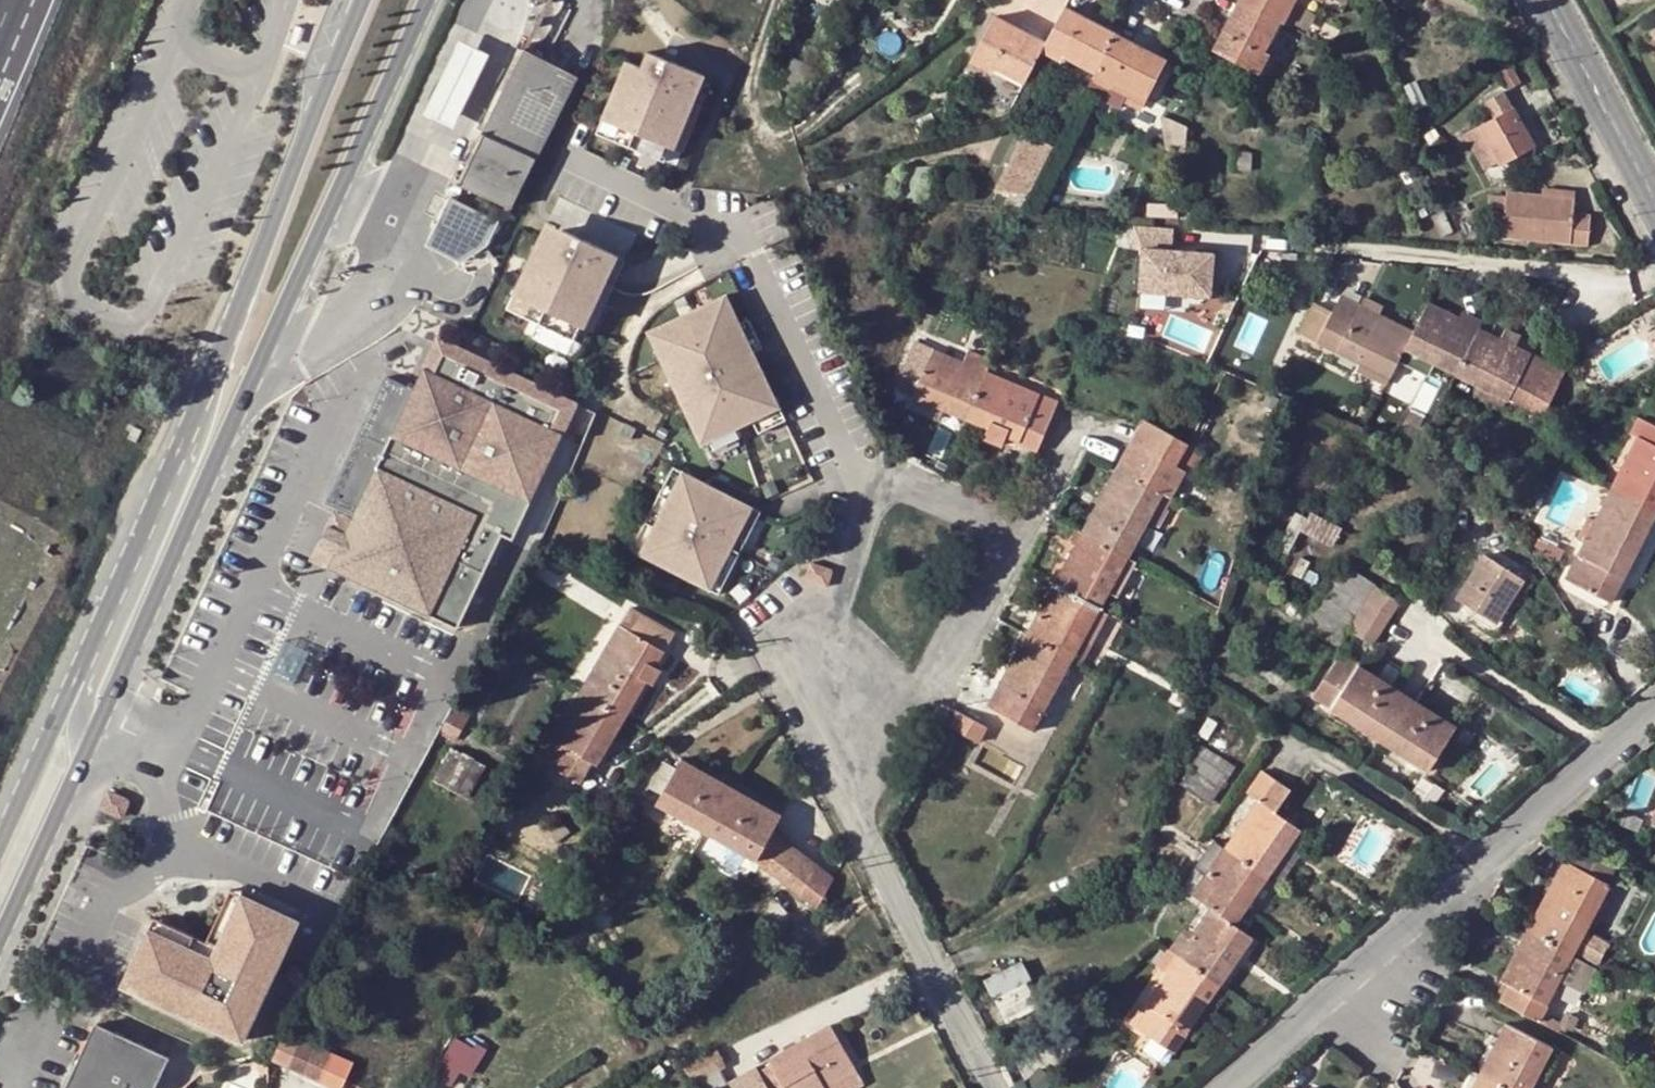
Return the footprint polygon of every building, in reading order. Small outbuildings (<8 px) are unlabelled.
[(1242,0),(1239,0),(1214,48),(1259,73),(1269,54),(1264,50),(1280,20),(1242,0)] [(1280,20),(1290,0),(1242,0),(1280,20)] [(1280,20),(1285,23),(1297,0),(1290,0),(1280,20)] [(1290,21),(1307,31),(1317,14),(1299,4),(1290,21)] [(1065,7),(1044,43),(1043,46),(1065,56),(1096,73),(1117,34),(1065,7)] [(1043,46),(1044,43),(993,16),(973,55),(995,67),(1023,82),(1041,51),(1043,46)] [(1166,59),(1117,34),(1096,73),(1146,99),(1166,59)] [(459,44),(413,132),(430,141),(444,148),(488,58),(474,51),(459,44)] [(1065,56),(1043,46),(1041,51),(1061,62),(1065,56)] [(575,77),(523,51),(456,183),(509,209),(575,77)] [(626,61),(602,120),(634,133),(628,147),(664,161),(670,147),(682,152),(701,105),(694,102),(705,75),(648,52),(642,68),(626,61)] [(995,67),(973,55),(970,61),(991,73),(995,67)] [(1146,99),(1096,73),(1093,79),(1127,96),(1144,104),(1146,99)] [(1093,79),(1089,87),(1122,104),(1127,96),(1093,79)] [(1493,118),(1477,128),(1498,166),(1533,146),(1502,93),(1487,102),(1493,118)] [(602,120),(597,133),(628,147),(634,133),(602,120)] [(1498,166),(1477,128),(1460,138),(1478,171),(1483,169),(1492,184),(1505,177),(1498,166)] [(1051,147),(1022,133),(995,190),(1028,195),(1051,147)] [(1251,151),(1233,149),(1232,169),(1251,170),(1251,151)] [(934,166),(903,168),(889,194),(917,196),(934,166)] [(1542,190),(1541,196),(1573,200),(1574,193),(1542,190)] [(1487,215),(1504,217),(1506,194),(1489,192),(1487,215)] [(1573,200),(1541,196),(1506,193),(1506,194),(1504,217),(1502,238),(1587,246),(1590,216),(1572,216),(1573,200)] [(497,220),(449,197),(426,247),(458,262),(484,245),(497,220)] [(1177,206),(1148,205),(1147,217),(1177,218),(1177,206)] [(1131,250),(1144,251),(1169,253),(1171,228),(1133,225),(1131,250)] [(540,237),(513,296),(544,311),(538,325),(573,341),(579,327),(591,332),(614,284),(606,280),(618,254),(562,230),(555,245),(540,237)] [(1169,253),(1144,251),(1141,291),(1213,297),(1217,257),(1169,253)] [(626,257),(618,254),(606,280),(614,284),(618,274),(626,257)] [(674,389),(701,446),(710,441),(738,428),(750,422),(778,409),(752,352),(739,323),(726,295),(655,328),(683,385),(674,389)] [(1312,300),(1298,331),(1359,363),(1389,378),(1398,361),(1404,349),(1408,341),(1412,333),(1376,315),(1382,304),(1363,295),(1358,306),(1341,297),(1334,311),(1312,300)] [(513,296),(506,310),(538,325),(544,311),(513,296)] [(1228,318),(1235,303),(1224,298),(1218,313),(1228,318)] [(1428,303),(1412,333),(1408,341),(1404,349),(1433,364),(1456,375),(1476,336),(1480,328),(1461,319),(1428,303)] [(1466,311),(1461,319),(1480,328),(1484,320),(1466,311)] [(748,319),(739,323),(752,352),(761,349),(748,319)] [(646,333),(674,389),(683,385),(655,328),(646,333)] [(1480,328),(1476,336),(1493,345),(1497,338),(1480,328)] [(919,333),(914,343),(928,349),(932,339),(919,333)] [(1476,336),(1456,375),(1478,387),(1483,377),(1512,393),(1531,354),(1497,338),(1493,345),(1476,336)] [(412,390),(391,439),(354,516),(352,520),(331,568),(458,627),(503,533),(514,538),(576,404),(438,338),(412,390)] [(897,386),(914,392),(916,388),(945,402),(942,410),(965,420),(983,378),(985,373),(990,362),(967,351),(963,363),(928,349),(914,343),(897,386)] [(1404,349),(1398,361),(1427,376),(1433,364),(1404,349)] [(1512,393),(1509,398),(1525,406),(1547,363),(1531,354),(1512,393)] [(1359,363),(1356,370),(1386,386),(1389,378),(1359,363)] [(1547,363),(1525,406),(1541,415),(1563,371),(1547,363)] [(1003,380),(985,373),(983,378),(1001,385),(1003,380)] [(1483,377),(1478,387),(1476,390),(1505,406),(1509,398),(1512,393),(1483,377)] [(328,503),(354,516),(391,439),(412,390),(386,378),(328,503)] [(1019,442),(1037,450),(1057,403),(1003,380),(1001,385),(983,378),(965,420),(988,430),(985,437),(1003,445),(1006,437),(1010,429),(1022,434),(1019,442)] [(916,388),(914,392),(912,398),(942,410),(945,402),(916,388)] [(778,409),(750,422),(756,435),(784,422),(778,409)] [(1620,471),(1626,475),(1617,493),(1654,512),(1654,426),(1640,418),(1632,434),(1637,437),(1620,471)] [(1143,420),(1141,425),(1131,442),(1177,467),(1188,446),(1143,420)] [(634,429),(624,423),(618,434),(628,439),(634,429)] [(738,428),(710,441),(715,450),(742,437),(738,428)] [(1006,437),(1019,442),(1022,434),(1010,429),(1006,437)] [(1177,467),(1131,442),(1117,468),(1098,503),(1105,507),(1089,537),(1120,554),(1140,517),(1147,522),(1163,493),(1171,498),(1186,472),(1177,467)] [(1188,446),(1177,467),(1186,472),(1193,476),(1204,455),(1188,446)] [(673,468),(630,551),(639,555),(682,472),(673,468)] [(1626,475),(1620,471),(1610,489),(1617,493),(1626,475)] [(682,472),(639,555),(708,592),(753,508),(682,472)] [(1617,493),(1610,489),(1594,521),(1602,524),(1617,493)] [(1155,526),(1171,498),(1163,493),(1147,522),(1155,526)] [(1617,493),(1602,524),(1594,521),(1565,578),(1611,602),(1623,578),(1618,574),(1631,546),(1637,549),(1654,515),(1654,512),(1617,493)] [(1105,507),(1098,503),(1082,533),(1089,537),(1105,507)] [(753,508),(708,592),(718,596),(762,512),(753,508)] [(1295,511),(1275,547),(1288,554),(1299,531),(1331,546),(1341,527),(1310,511),(1307,517),(1295,511)] [(313,560),(331,568),(352,520),(336,512),(313,560)] [(1128,558),(1147,522),(1140,517),(1120,554),(1128,558)] [(1109,592),(1128,558),(1120,554),(1089,537),(1082,533),(1079,530),(1071,543),(1074,546),(1053,584),(1093,606),(1102,589),(1109,592)] [(1546,541),(1542,552),(1559,559),(1564,548),(1546,541)] [(1618,574),(1623,578),(1637,549),(1631,546),(1618,574)] [(1523,580),(1485,556),(1456,599),(1495,623),(1523,580)] [(1136,563),(1128,558),(1109,592),(1116,596),(1136,563)] [(821,566),(809,562),(804,581),(828,588),(834,570),(821,566)] [(1367,601),(1376,587),(1344,566),(1316,610),(1347,631),(1357,616),(1367,601)] [(1107,614),(1099,608),(1093,606),(1053,584),(1035,616),(1043,620),(1033,639),(1072,660),(1084,638),(1091,643),(1107,614)] [(1399,603),(1376,587),(1367,601),(1390,617),(1399,603)] [(1099,608),(1109,592),(1102,589),(1093,606),(1099,608)] [(1390,617),(1367,601),(1357,616),(1380,632),(1390,617)] [(1309,606),(1299,622),(1338,646),(1348,632),(1347,631),(1316,610),(1309,606)] [(629,608),(598,659),(605,663),(589,692),(626,715),(645,680),(652,684),(660,671),(653,667),(645,663),(655,647),(663,651),(673,633),(629,608)] [(1025,635),(1033,639),(1043,620),(1035,616),(1025,635)] [(1357,616),(1347,631),(1348,632),(1371,647),(1380,632),(1357,616)] [(1060,682),(1072,660),(1033,639),(1025,635),(1023,633),(1016,645),(1019,648),(988,705),(1033,731),(1044,710),(1038,706),(1053,678),(1060,682)] [(1079,664),(1091,643),(1084,638),(1072,660),(1079,664)] [(653,667),(663,651),(655,647),(645,663),(653,667)] [(1312,697),(1331,710),(1336,702),(1362,718),(1358,726),(1378,739),(1406,696),(1340,653),(1312,697)] [(605,663),(598,659),(581,688),(589,692),(605,663)] [(1044,710),(1060,682),(1053,678),(1038,706),(1044,710)] [(589,692),(581,688),(570,708),(577,713),(589,692)] [(1569,698),(1555,689),(1548,699),(1563,709),(1569,698)] [(626,715),(589,692),(577,713),(570,708),(552,737),(554,739),(543,760),(580,781),(592,760),(609,732),(615,735),(626,715)] [(1455,727),(1406,696),(1378,739),(1400,753),(1399,755),(1427,772),(1455,727)] [(1336,702),(1331,710),(1358,726),(1362,718),(1336,702)] [(453,704),(440,730),(455,737),(468,712),(453,704)] [(941,723),(943,724),(978,743),(986,729),(950,709),(941,723)] [(1463,725),(1456,737),(1467,743),(1475,732),(1463,725)] [(598,764),(615,735),(609,732),(592,760),(598,764)] [(1201,744),(1177,781),(1209,803),(1235,765),(1201,744)] [(484,766),(450,748),(433,780),(467,798),(484,766)] [(681,760),(659,798),(686,813),(683,820),(704,832),(730,787),(681,760)] [(1257,801),(1236,831),(1243,835),(1231,853),(1268,878),(1281,859),(1275,853),(1293,825),(1274,812),(1288,790),(1260,771),(1246,792),(1257,801)] [(1443,793),(1422,780),(1410,799),(1430,813),(1443,793)] [(780,815),(730,787),(704,832),(726,844),(727,845),(730,837),(759,853),(772,831),(780,815)] [(686,813),(659,798),(655,804),(683,820),(686,813)] [(1300,830),(1293,825),(1275,853),(1281,859),(1300,830)] [(787,843),(772,831),(759,853),(754,860),(770,872),(787,843)] [(1243,835),(1236,831),(1224,848),(1231,853),(1243,835)] [(726,844),(704,832),(689,859),(711,870),(726,844)] [(730,837),(727,845),(754,860),(759,853),(730,837)] [(1191,896),(1224,848),(1214,840),(1179,889),(1191,896)] [(787,843),(770,872),(785,885),(801,854),(787,843)] [(1231,853),(1224,848),(1191,896),(1210,908),(1228,921),(1246,895),(1254,900),(1268,878),(1231,853)] [(1578,848),(1568,867),(1599,883),(1606,886),(1615,867),(1578,848)] [(801,854),(785,885),(800,897),(817,866),(801,854)] [(1585,910),(1599,883),(1568,867),(1563,864),(1526,933),(1570,956),(1593,914),(1585,910)] [(833,878),(817,866),(800,897),(815,910),(833,878)] [(1607,887),(1599,883),(1585,910),(1593,914),(1607,887)] [(150,919),(145,930),(198,953),(202,960),(211,955),(238,895),(226,889),(203,942),(150,919)] [(238,895),(211,955),(268,980),(295,919),(238,895)] [(1246,895),(1228,921),(1236,926),(1254,900),(1246,895)] [(1228,921),(1210,908),(1189,939),(1181,934),(1169,951),(1183,961),(1220,987),(1235,964),(1227,959),(1245,933),(1236,926),(1228,921)] [(495,925),(477,917),(473,928),(489,936),(495,925)] [(268,980),(211,955),(202,960),(198,953),(145,930),(120,987),(241,1041),(268,980)] [(1585,930),(1570,956),(1595,969),(1609,942),(1585,930)] [(1252,939),(1245,933),(1227,959),(1235,964),(1252,939)] [(1570,956),(1526,933),(1501,980),(1507,983),(1498,1001),(1559,1033),(1562,1026),(1540,1014),(1559,976),(1570,956)] [(1183,961),(1169,951),(1136,998),(1145,1003),(1164,973),(1171,979),(1183,961)] [(1559,976),(1559,979),(1585,992),(1597,970),(1595,969),(1570,956),(1559,976)] [(993,998),(1025,982),(1030,979),(1020,961),(983,981),(993,998)] [(1205,1006),(1220,987),(1183,961),(1171,979),(1164,973),(1145,1003),(1131,1023),(1173,1053),(1188,1034),(1180,1028),(1197,1002),(1205,1006)] [(1039,1008),(1025,982),(993,998),(1006,1023),(1039,1008)] [(1228,992),(1220,987),(1205,1006),(1197,1002),(1180,1028),(1188,1034),(1195,1038),(1228,992)] [(1486,1078),(1505,1087),(1530,1087),(1536,1077),(1528,1073),(1543,1044),(1505,1024),(1487,1057),(1495,1062),(1486,1078)] [(829,1025),(770,1059),(772,1064),(760,1071),(757,1067),(728,1083),(733,1087),(825,1087),(855,1072),(846,1057),(829,1025)] [(132,1087),(133,1087),(153,1087),(167,1058),(94,1026),(66,1087),(132,1087)] [(331,1087),(341,1087),(353,1063),(285,1031),(271,1060),(331,1087)] [(462,1087),(487,1047),(465,1034),(440,1073),(462,1087)] [(1528,1073),(1536,1077),(1551,1048),(1543,1044),(1528,1073)] [(681,1067),(696,1084),(701,1087),(720,1087),(726,1084),(718,1069),(721,1067),(714,1053),(681,1067)] [(1478,1074),(1486,1078),(1495,1062),(1487,1057),(1478,1074)] [(1024,1080),(1032,1087),(1047,1087),(1054,1079),(1039,1065),(1024,1080)] [(862,1083),(855,1072),(825,1087),(854,1087),(862,1083)] [(1486,1078),(1478,1074),(1470,1087),(1481,1087),(1486,1078)] [(1486,1078),(1481,1087),(1505,1087),(1486,1078)]
